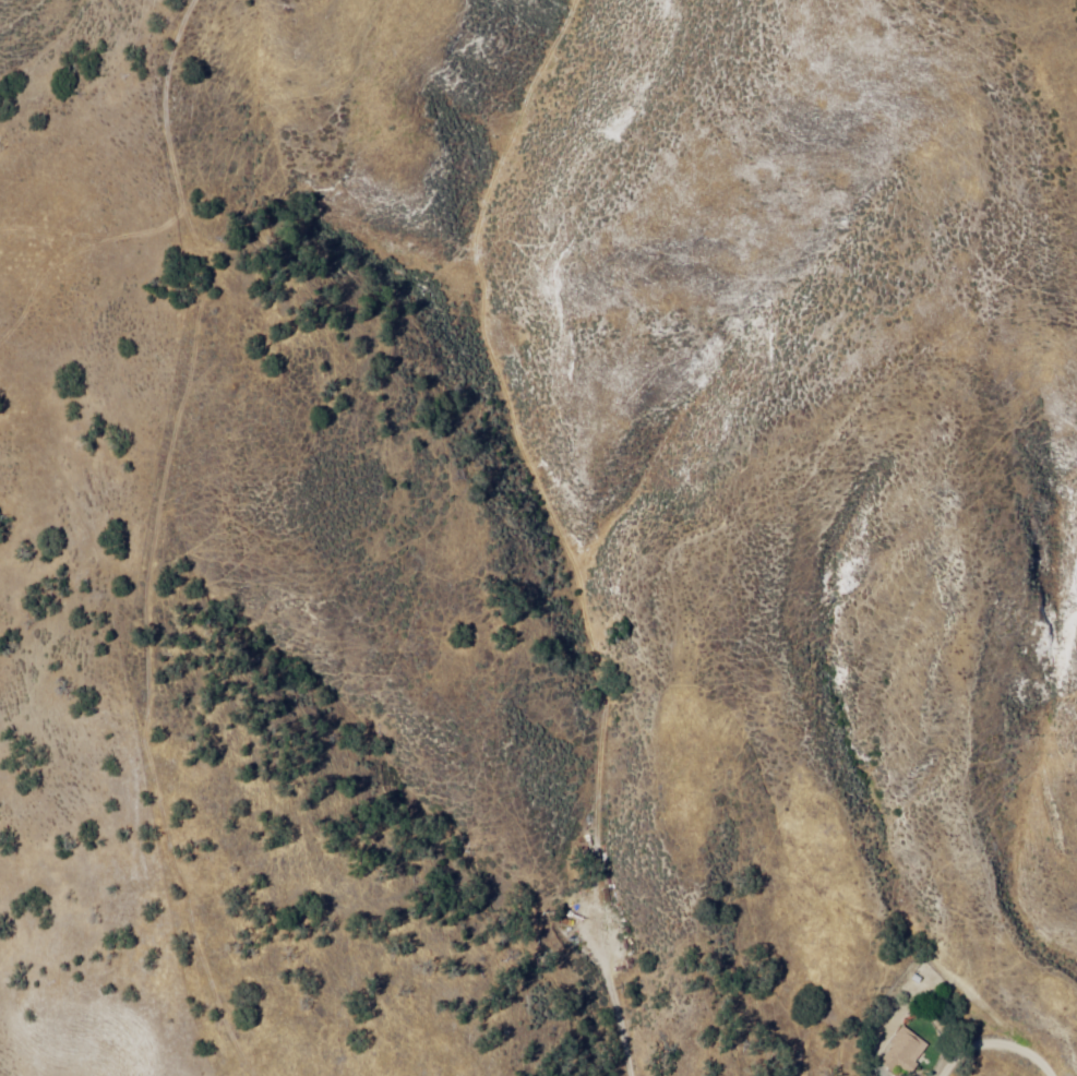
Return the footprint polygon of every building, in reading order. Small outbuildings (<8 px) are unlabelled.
[(926,1044),(898,1027),(876,1063),(891,1072),(894,1068),(907,1075),(926,1044)]
